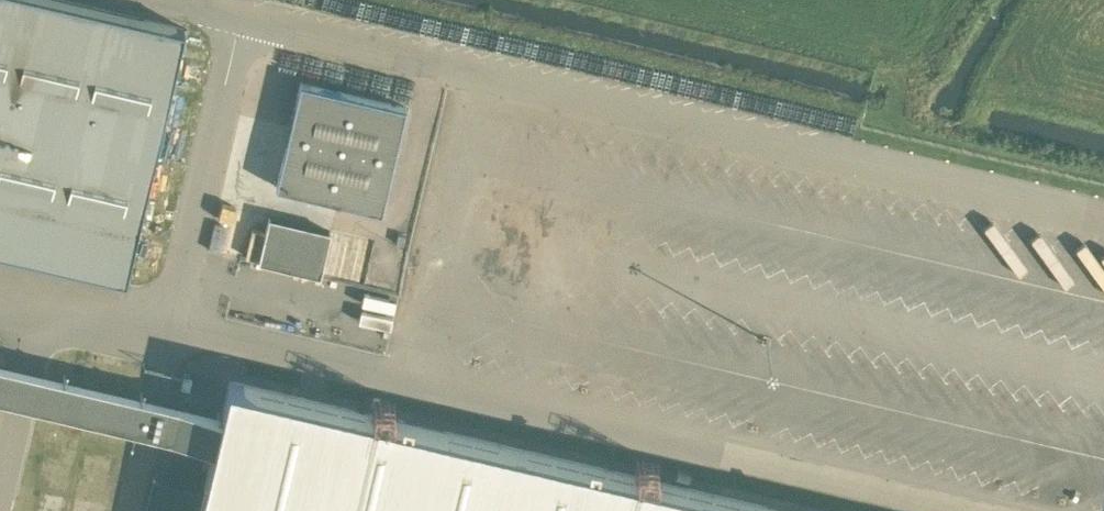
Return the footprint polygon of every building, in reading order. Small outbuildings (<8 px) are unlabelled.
[(131,284),(190,32),(55,0),(0,0),(0,253),(131,284)] [(404,106),(301,83),(277,187),(380,211),(404,106)] [(259,261),(320,275),(331,231),(269,216),(259,261)] [(228,380),(221,412),(0,361),(0,394),(213,444),(198,510),(789,510),(228,380)] [(76,510),(110,510),(117,476),(110,475),(113,459),(83,453),(80,467),(46,461),(37,510),(69,510),(76,510)]
